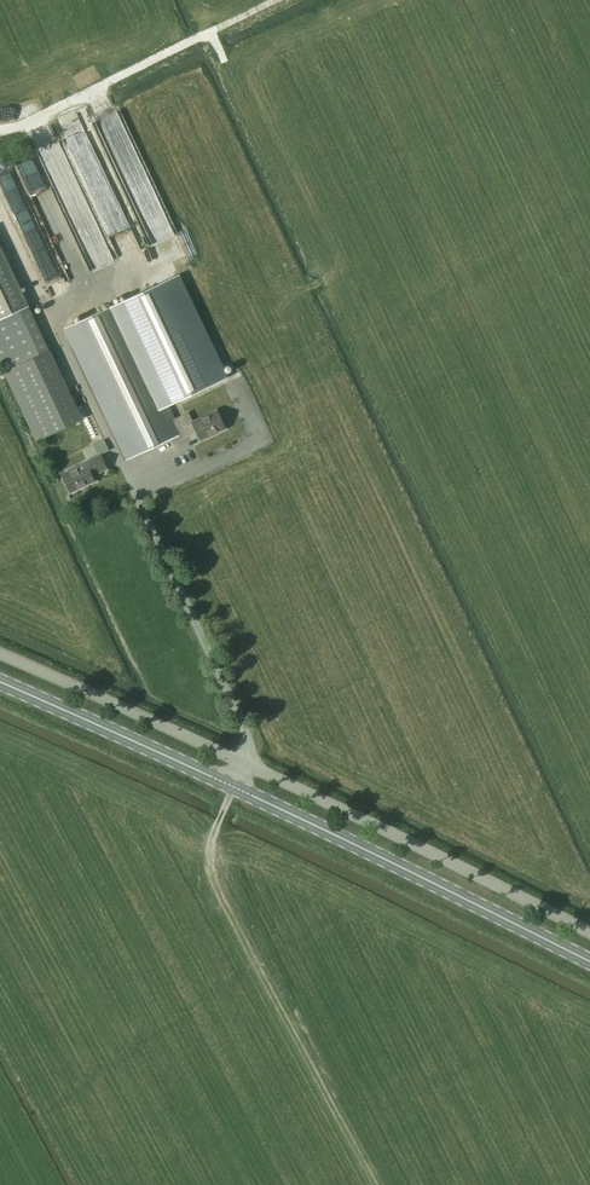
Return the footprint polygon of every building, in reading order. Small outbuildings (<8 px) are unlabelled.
[(60,196),(77,188),(58,147),(41,154),(60,196)] [(42,233),(23,184),(5,192),(18,226),(27,223),(32,237),(42,233)] [(113,263),(95,221),(75,230),(94,271),(113,263)] [(82,418),(0,243),(0,363),(36,440),(82,418)] [(65,329),(127,459),(183,434),(176,419),(168,402),(221,377),(175,279),(122,303),(65,329)] [(185,439),(198,433),(201,440),(225,429),(217,411),(193,422),(189,413),(176,419),(183,434),(185,439)] [(86,462),(86,463),(62,475),(70,492),(94,481),(92,476),(107,469),(100,455),(86,462)]
